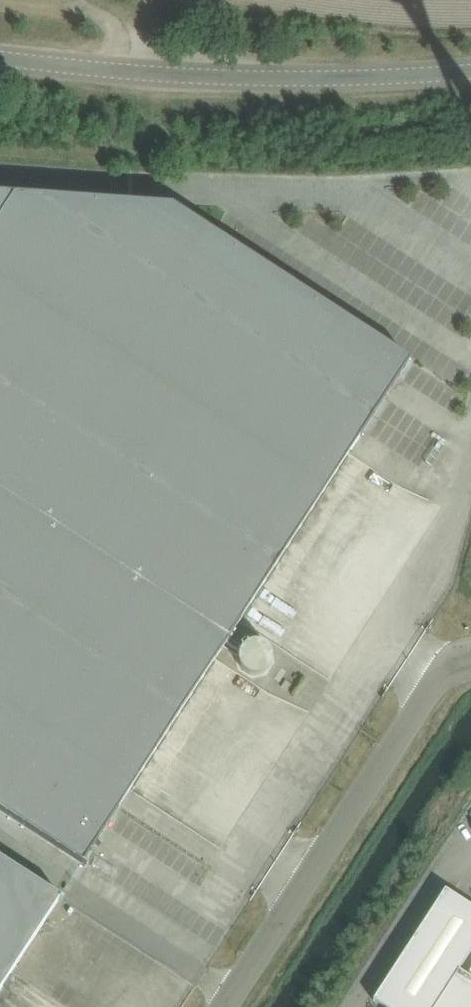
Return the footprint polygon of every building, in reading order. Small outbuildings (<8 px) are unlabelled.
[(410,360),(172,206),(0,194),(0,811),(85,867),(87,865),(83,863),(410,360)] [(59,901),(62,903),(64,900),(0,859),(0,991),(59,901)] [(459,971),(470,952),(470,906),(445,889),(373,1000),(384,1006),(470,1006),(470,979),(459,971)]
